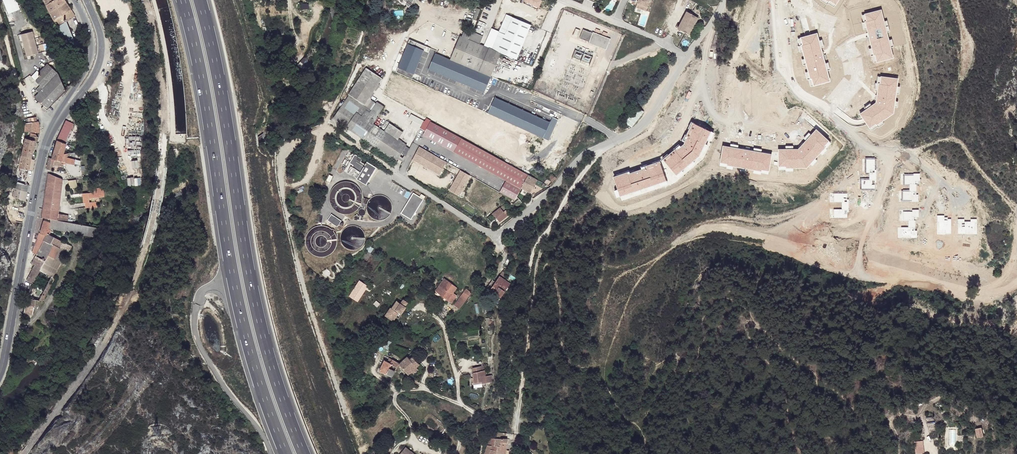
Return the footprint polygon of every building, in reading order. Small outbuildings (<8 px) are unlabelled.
[(21,8),(18,0),(3,0),(9,14),(21,8)] [(56,26),(64,21),(74,14),(65,0),(43,0),(56,26)] [(541,9),(544,0),(526,0),(525,3),(541,9)] [(636,5),(646,9),(649,0),(637,0),(636,5)] [(894,58),(881,10),(863,14),(876,63),(894,58)] [(699,17),(687,11),(677,27),(689,34),(699,17)] [(779,11),(771,12),(774,41),(781,40),(779,11)] [(483,35),(474,31),(461,60),(492,74),(501,53),(515,59),(531,25),(506,14),(491,47),(480,43),(483,35)] [(64,21),(56,26),(70,54),(77,47),(64,21)] [(451,56),(461,60),(474,31),(464,27),(451,56)] [(28,56),(41,53),(35,30),(19,35),(21,41),(24,40),(28,56)] [(583,30),(580,39),(593,43),(592,45),(606,50),(610,39),(596,34),(596,35),(583,30)] [(830,82),(817,33),(799,38),(812,87),(830,82)] [(399,67),(415,73),(424,50),(408,44),(399,67)] [(484,91),(491,75),(450,57),(437,52),(430,68),(484,91)] [(461,60),(451,56),(450,57),(491,75),(492,74),(461,60)] [(39,76),(36,79),(38,81),(38,86),(41,88),(44,86),(41,81),(43,80),(42,77),(53,71),(45,65),(38,74),(39,76)] [(362,71),(331,121),(334,122),(335,121),(399,163),(401,164),(409,148),(407,147),(405,145),(405,144),(402,142),(401,142),(400,142),(397,140),(383,131),(375,125),(392,100),(388,98),(382,108),(380,107),(387,97),(382,94),(375,103),(368,99),(382,79),(365,68),(362,71)] [(37,95),(34,99),(45,108),(48,110),(63,89),(55,74),(53,71),(42,77),(43,80),(41,81),(44,86),(41,88),(37,95)] [(876,103),(860,114),(871,129),(894,114),(898,79),(879,77),(876,103)] [(546,90),(548,82),(539,81),(537,88),(546,90)] [(550,119),(495,96),(487,112),(542,136),(550,119)] [(628,124),(631,127),(644,111),(636,105),(624,120),(626,122),(625,124),(627,126),(628,124)] [(420,130),(425,120),(412,114),(410,119),(414,121),(411,125),(420,130)] [(56,142),(53,154),(62,155),(65,144),(64,143),(71,129),(73,124),(67,122),(66,121),(56,142)] [(529,175),(432,121),(424,134),(507,180),(500,192),(515,201),(522,188),(529,175)] [(23,135),(26,136),(31,136),(31,134),(39,133),(39,128),(37,122),(33,123),(27,124),(25,125),(23,135)] [(389,123),(383,131),(397,140),(402,132),(389,123)] [(664,161),(676,175),(698,157),(711,132),(694,124),(684,144),(664,161)] [(65,144),(69,145),(76,130),(71,129),(64,143),(65,144)] [(798,149),(778,149),(779,169),(806,168),(829,141),(816,130),(798,149)] [(23,140),(21,156),(31,158),(34,143),(36,143),(37,138),(36,136),(31,136),(26,136),(25,139),(23,140)] [(447,161),(419,146),(412,159),(440,174),(447,161)] [(772,155),(723,146),(719,164),(769,173),(772,155)] [(53,154),(51,158),(60,160),(60,162),(61,162),(73,165),(75,153),(62,155),(53,154)] [(353,164),(348,171),(356,177),(365,164),(361,161),(362,159),(355,154),(350,162),(353,164)] [(21,156),(18,168),(29,171),(33,171),(36,159),(31,158),(21,156)] [(48,158),(45,170),(52,170),(52,166),(58,166),(60,162),(60,160),(51,158),(50,158),(48,158)] [(864,179),(864,188),(875,188),(875,179),(876,179),(876,172),(875,172),(875,159),(866,159),(866,172),(871,172),(871,179),(864,179)] [(614,179),(620,197),(666,181),(660,164),(614,179)] [(12,199),(25,201),(28,185),(27,185),(29,171),(18,168),(12,199)] [(471,175),(460,169),(449,190),(460,196),(471,175)] [(547,177),(552,181),(556,177),(552,173),(547,177)] [(920,173),(913,173),(913,175),(905,175),(905,184),(910,184),(910,191),(903,191),(903,200),(912,200),(912,202),(918,202),(918,196),(916,196),(916,184),(918,184),(918,179),(920,179),(920,173)] [(45,193),(42,218),(49,220),(55,220),(57,213),(60,196),(60,191),(61,179),(48,174),(45,187),(45,193)] [(538,179),(529,175),(522,188),(531,192),(538,179)] [(85,202),(85,208),(93,208),(93,202),(89,202),(90,198),(100,197),(103,197),(102,188),(89,189),(89,192),(83,193),(83,203),(85,202)] [(371,195),(363,193),(363,194),(363,195),(362,197),(362,199),(361,200),(361,201),(363,202),(365,203),(368,204),(368,202),(368,201),(368,200),(369,198),(370,197),(371,195)] [(423,200),(412,193),(400,214),(411,220),(423,200)] [(834,209),(834,217),(847,217),(847,209),(849,209),(849,202),(847,202),(847,193),(834,193),(834,201),(842,201),(842,209),(834,209)] [(93,202),(93,208),(96,208),(95,202),(101,202),(100,197),(90,198),(89,202),(93,202)] [(575,198),(571,200),(574,210),(583,205),(575,198)] [(919,210),(912,209),(912,211),(903,211),(903,220),(908,220),(908,227),(901,227),(901,236),(910,236),(910,238),(917,238),(917,232),(915,232),(915,220),(917,220),(917,215),(919,215),(919,210)] [(342,220),(331,213),(327,220),(338,227),(342,220)] [(937,234),(951,234),(951,219),(948,219),(948,217),(944,217),(944,215),(937,215),(937,234)] [(962,219),(958,219),(958,234),(976,234),(977,219),(971,219),(971,222),(962,222),(962,219)] [(43,220),(40,233),(47,235),(48,229),(50,222),(49,222),(43,220)] [(50,222),(48,229),(98,238),(99,228),(73,224),(66,222),(61,222),(55,220),(49,220),(49,222),(50,222)] [(32,253),(36,254),(47,235),(40,233),(32,253)] [(26,297),(24,312),(32,314),(35,300),(42,301),(55,280),(51,278),(60,261),(64,263),(72,247),(47,235),(36,254),(42,257),(41,259),(34,256),(31,263),(32,263),(31,266),(32,267),(27,280),(31,282),(26,297)] [(51,278),(55,280),(64,263),(60,261),(51,278)] [(490,296),(493,292),(491,290),(497,282),(500,285),(499,286),(504,289),(509,283),(498,275),(494,281),(489,289),(486,293),(490,296)] [(443,277),(434,290),(436,292),(445,279),(443,277)] [(445,279),(436,292),(450,302),(455,296),(451,293),(456,287),(445,279)] [(491,279),(486,287),(489,289),(494,281),(491,279)] [(359,281),(349,295),(357,301),(367,286),(359,281)] [(497,282),(491,290),(493,292),(499,296),(504,289),(499,286),(500,285),(497,282)] [(465,286),(458,296),(463,299),(469,292),(467,290),(468,289),(465,286)] [(458,296),(452,303),(457,307),(463,299),(458,296)] [(385,315),(391,319),(394,314),(396,316),(399,311),(400,312),(404,305),(406,302),(402,299),(400,302),(396,301),(391,308),(390,307),(385,315)] [(407,355),(399,362),(399,363),(404,368),(405,367),(412,360),(409,358),(407,355)] [(411,355),(409,358),(412,360),(405,367),(408,369),(406,371),(408,372),(411,370),(413,372),(418,368),(416,365),(419,362),(411,355)] [(381,364),(379,367),(386,371),(388,366),(391,361),(389,360),(384,358),(381,364)] [(391,361),(388,366),(395,369),(397,365),(398,364),(391,361)] [(398,364),(397,365),(405,373),(406,371),(404,368),(399,363),(398,364)] [(483,370),(473,371),(473,376),(474,381),(480,381),(480,382),(485,382),(484,376),(483,370)] [(980,429),(980,438),(988,437),(987,428),(980,429)] [(489,436),(483,453),(488,453),(489,451),(494,436),(489,436)] [(501,437),(494,436),(489,451),(497,452),(501,437)] [(507,437),(501,437),(497,452),(503,452),(504,451),(506,451),(507,437)] [(397,448),(402,453),(418,453),(405,441),(397,448)] [(918,453),(923,453),(926,453),(925,441),(917,441),(918,453)]
